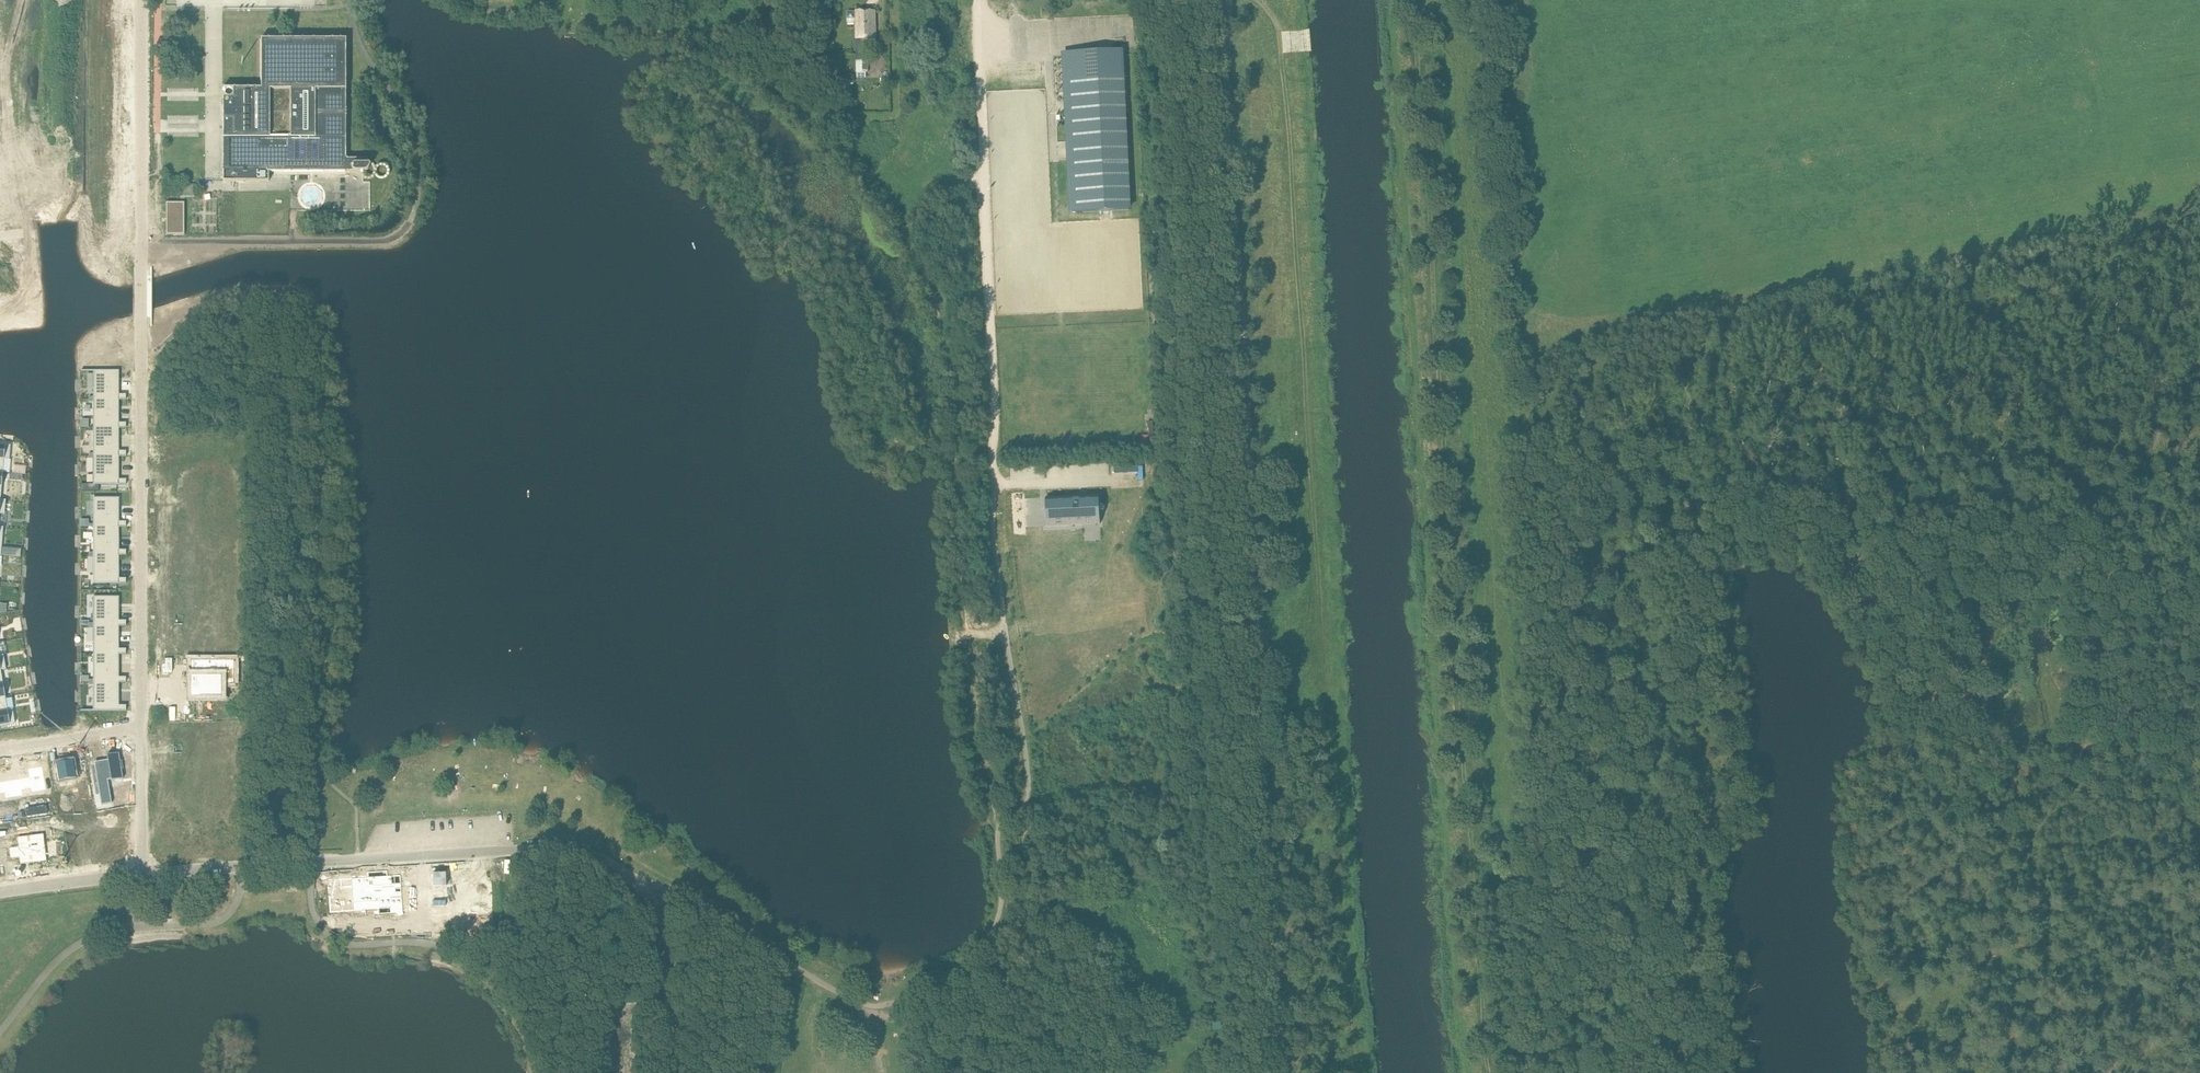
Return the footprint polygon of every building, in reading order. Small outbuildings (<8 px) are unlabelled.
[(14,21),(16,10),(11,9),(12,0),(0,0),(0,18),(14,21)] [(874,39),(875,21),(875,10),(856,10),(856,12),(855,12),(854,11),(848,11),(847,12),(847,17),(848,19),(853,19),(855,18),(856,18),(855,60),(865,60),(866,49),(863,49),(863,38),(874,39)] [(7,46),(8,46),(5,45),(7,30),(13,31),(14,21),(0,18),(0,45),(7,46)] [(362,171),(363,171),(364,171),(365,171),(366,171),(367,170),(368,169),(369,169),(369,168),(369,167),(370,166),(370,165),(370,164),(370,163),(369,163),(369,162),(369,161),(368,160),(367,159),(366,159),(364,158),(350,158),(347,158),(346,157),(346,156),(346,38),(261,38),(261,88),(223,87),(223,89),(225,91),(225,92),(224,93),(225,93),(225,94),(225,95),(223,96),(223,181),(236,181),(269,181),(269,171),(362,171)] [(1067,112),(1071,212),(1129,209),(1123,76),(1127,76),(1125,46),(1111,47),(1111,55),(1103,56),(1103,54),(1064,56),(1066,92),(1070,92),(1071,112),(1067,112)] [(1019,66),(1020,79),(1040,78),(1039,65),(1019,66)] [(0,99),(0,125),(11,124),(9,113),(4,114),(3,98),(0,99)] [(11,150),(8,150),(5,125),(11,124),(0,125),(0,151),(11,150)] [(181,188),(190,189),(190,194),(195,194),(195,185),(181,184),(181,188)] [(184,201),(166,201),(166,234),(184,234),(184,201)] [(119,370),(93,370),(93,371),(93,396),(93,399),(116,399),(119,399),(126,399),(126,394),(119,394),(119,381),(116,381),(116,372),(119,372),(119,370)] [(116,399),(93,399),(93,401),(93,427),(116,427),(116,428),(119,428),(126,428),(126,422),(119,422),(119,409),(116,409),(116,399)] [(116,427),(93,427),(93,453),(93,455),(116,455),(116,456),(126,456),(126,451),(119,451),(119,437),(116,437),(116,428),(116,427)] [(3,472),(4,458),(9,459),(10,448),(11,445),(3,444),(3,443),(0,443),(0,472),(3,472)] [(116,455),(93,455),(93,458),(93,484),(126,484),(126,479),(119,479),(119,466),(116,466),(116,456),(116,455)] [(1099,495),(1046,497),(1047,526),(1100,523),(1099,495)] [(119,497),(93,497),(93,524),(93,526),(116,526),(116,527),(126,527),(126,521),(119,521),(119,508),(116,508),(116,499),(119,499),(119,497)] [(228,525),(211,525),(211,535),(229,535),(229,534),(228,534),(228,525)] [(116,526),(93,526),(93,552),(93,554),(116,554),(116,555),(126,555),(126,549),(119,549),(119,536),(116,536),(116,527),(116,526)] [(116,554),(93,554),(93,557),(93,583),(126,583),(126,578),(119,578),(119,565),(116,565),(116,555),(116,554)] [(119,596),(93,596),(93,623),(93,625),(116,625),(116,626),(126,626),(126,620),(119,620),(119,607),(116,607),(116,598),(119,598),(119,596)] [(116,625),(93,625),(93,628),(94,654),(116,653),(116,654),(119,654),(126,654),(126,648),(119,648),(119,635),(116,635),(116,626),(116,625)] [(116,653),(94,654),(94,679),(94,682),(116,682),(126,682),(126,677),(119,677),(119,663),(116,663),(116,654),(116,653)] [(196,675),(191,675),(191,696),(199,696),(199,694),(214,694),(220,694),(220,681),(226,681),(226,660),(204,660),(204,661),(205,661),(205,675),(196,675)] [(116,682),(94,682),(94,684),(94,710),(94,711),(126,711),(126,705),(119,705),(119,692),(116,692),(116,682)] [(0,697),(0,726),(8,725),(8,724),(15,723),(14,719),(12,709),(7,710),(5,696),(0,697)] [(108,761),(94,764),(100,796),(101,805),(112,803),(108,780),(111,779),(111,780),(123,778),(121,769),(123,769),(121,760),(120,761),(119,753),(107,755),(108,761)] [(56,763),(59,781),(76,778),(74,766),(73,760),(56,763)] [(88,763),(88,764),(82,765),(84,777),(91,776),(89,763),(87,763),(88,763)] [(30,777),(12,780),(14,796),(23,794),(22,789),(32,787),(33,793),(47,790),(42,765),(29,768),(30,777)] [(5,792),(6,797),(14,796),(12,780),(0,782),(0,793),(5,792)] [(49,806),(26,810),(27,818),(51,814),(49,806)] [(14,847),(9,848),(10,859),(19,857),(20,864),(47,861),(44,833),(30,835),(16,837),(18,847),(14,847)] [(333,895),(329,895),(330,912),(379,908),(380,914),(404,912),(401,874),(388,875),(388,870),(369,871),(369,876),(336,878),(333,895)] [(1221,1020),(1212,1021),(1213,1030),(1221,1030),(1221,1020)]
